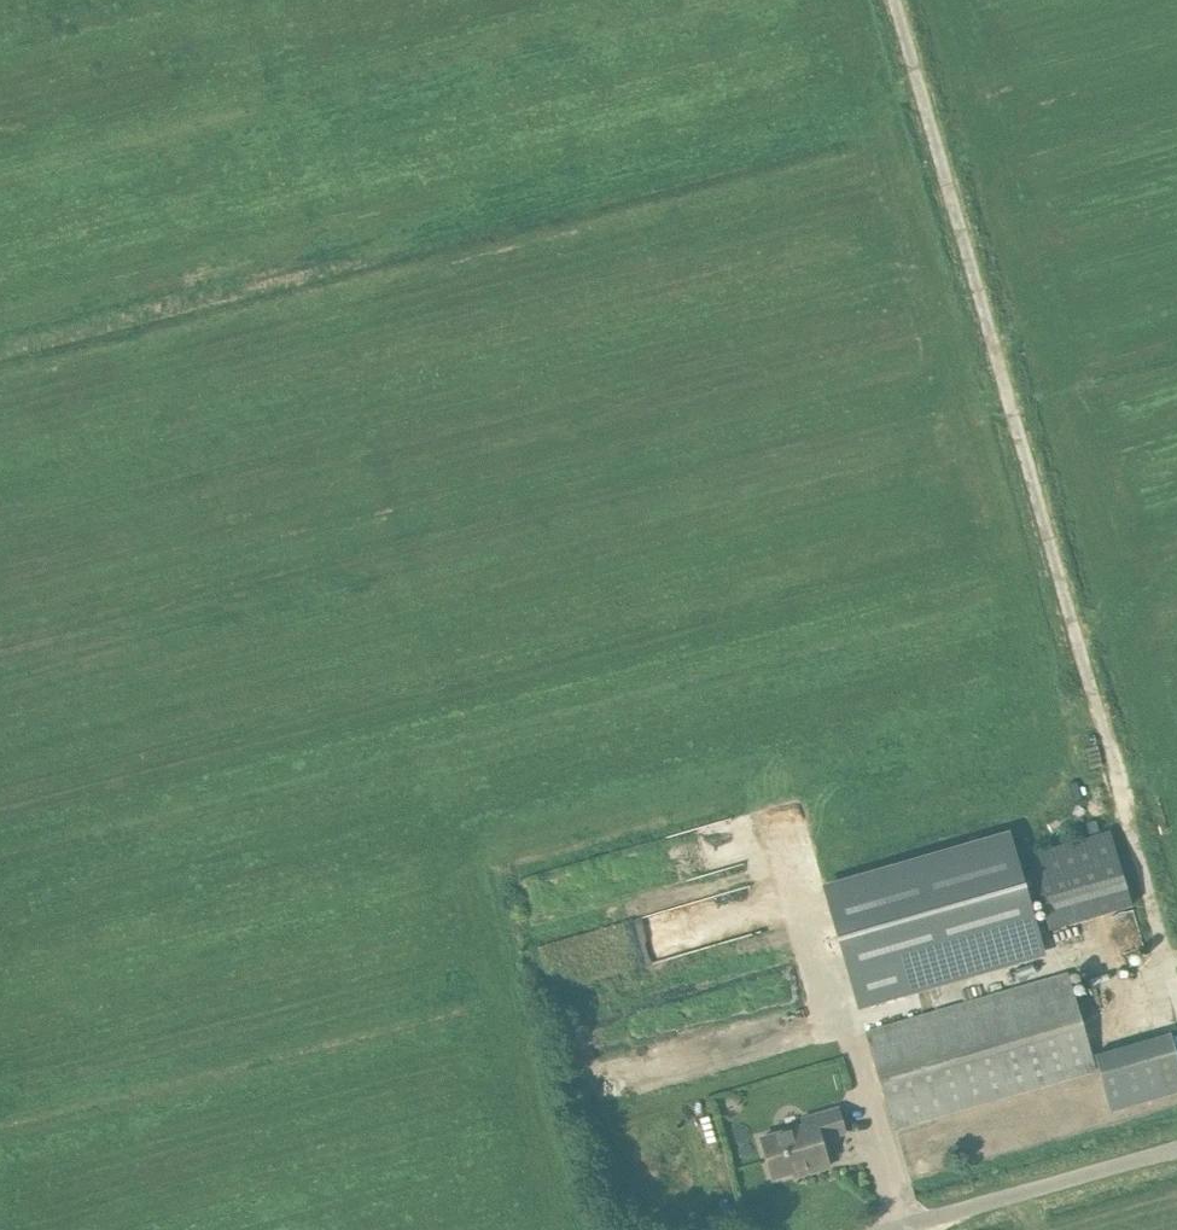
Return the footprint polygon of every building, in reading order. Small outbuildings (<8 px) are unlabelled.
[(781,858),(809,851),(799,809),(770,816),(781,858)] [(1132,906),(1110,829),(1027,853),(1049,930),(1132,906)] [(1007,835),(825,888),(859,1005),(1041,952),(1007,835)] [(1097,1068),(1069,974),(870,1031),(897,1125),(1097,1068)] [(1171,1032),(1095,1053),(1111,1109),(1176,1090),(1176,1055),(1171,1032)] [(846,1132),(838,1108),(802,1118),(804,1125),(761,1138),(773,1177),(806,1167),(807,1172),(830,1165),(822,1139),(846,1132)]
